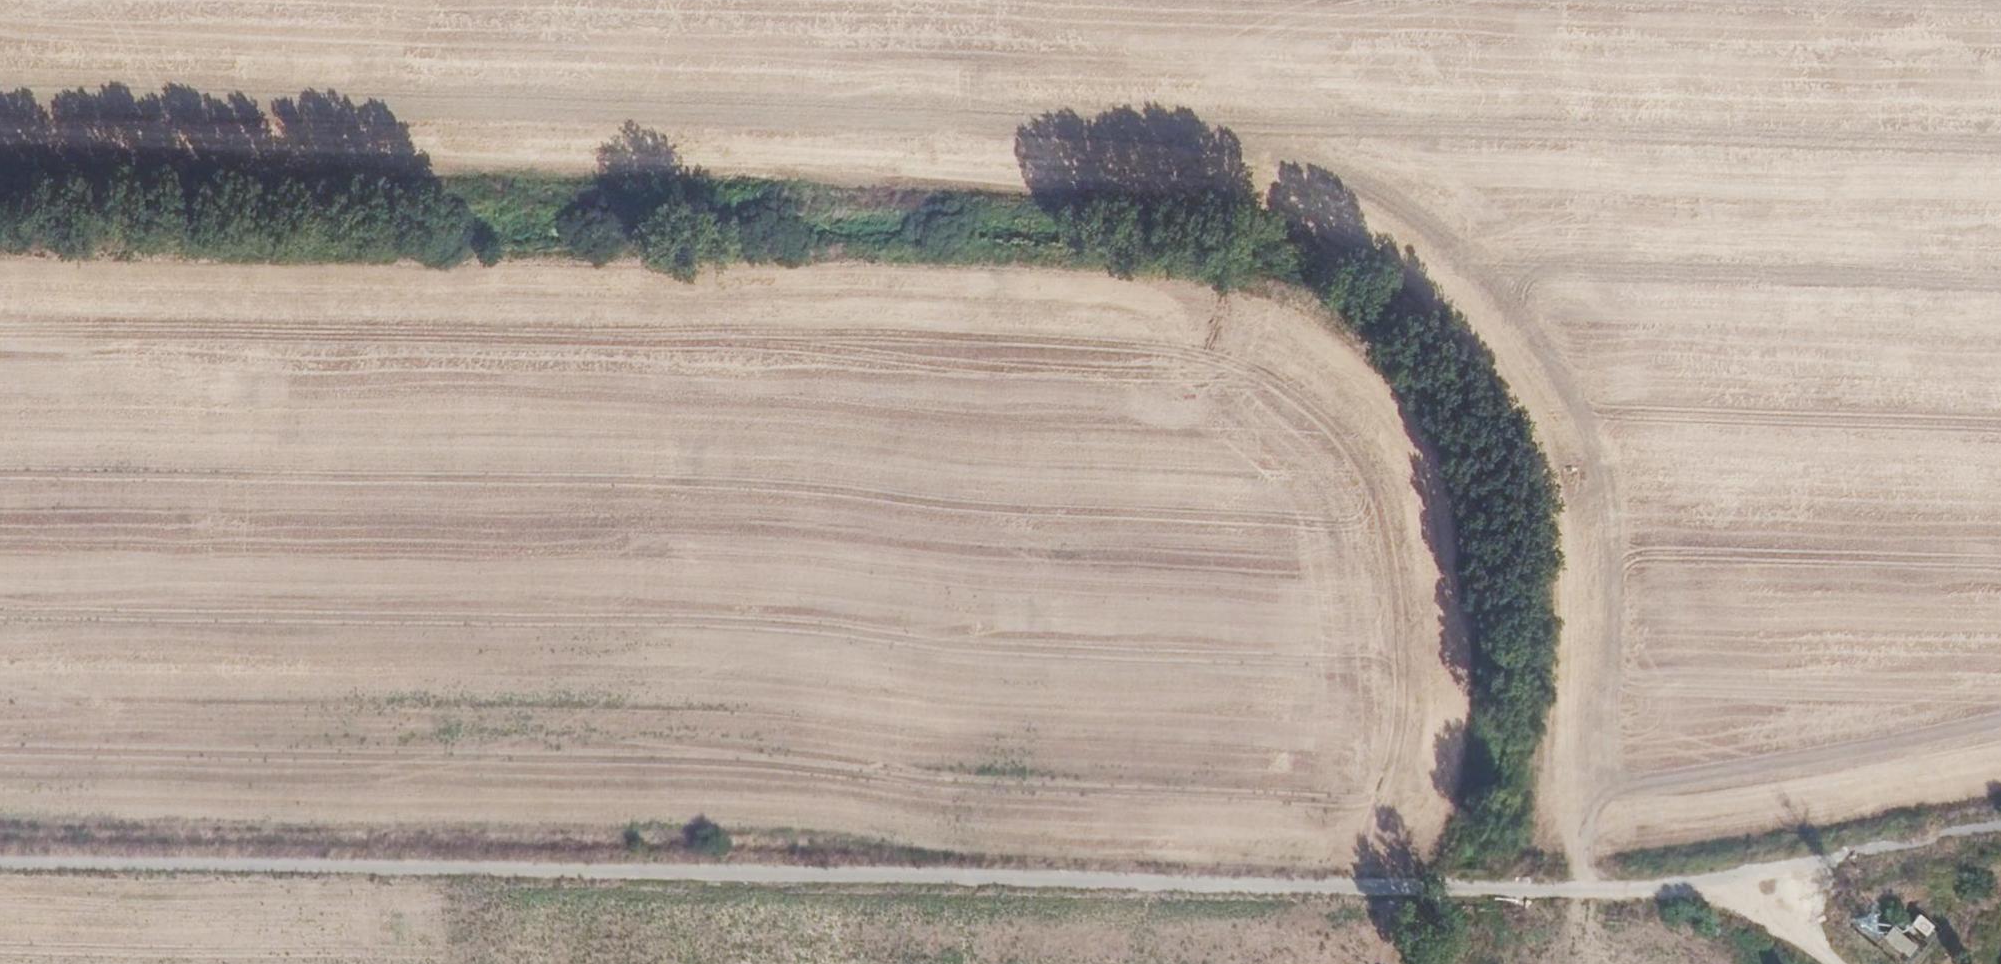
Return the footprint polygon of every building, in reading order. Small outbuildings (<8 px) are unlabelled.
[(1936,929),(1922,918),(1914,928),(1929,939),(1936,929)] [(1917,948),(1895,929),(1886,938),(1910,958),(1917,948)]
